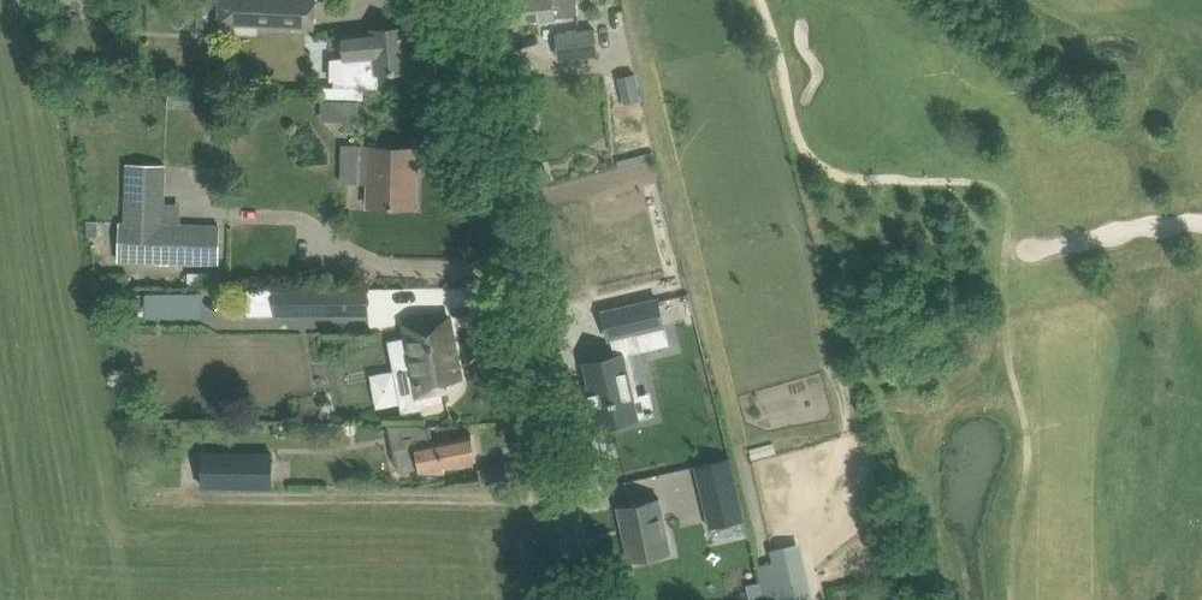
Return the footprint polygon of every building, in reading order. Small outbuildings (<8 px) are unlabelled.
[(314,27),(315,0),(220,0),(219,23),(314,27)] [(496,24),(520,22),(578,17),(576,0),(494,0),(496,24)] [(405,26),(373,29),(374,31),(344,34),(346,59),(334,60),(333,87),(379,87),(379,73),(409,70),(405,26)] [(597,53),(595,29),(558,32),(560,57),(597,53)] [(321,118),(339,119),(346,125),(359,120),(360,99),(322,97),(321,118)] [(418,172),(418,147),(357,146),(356,170),(363,170),(362,205),(410,207),(411,172),(418,172)] [(120,261),(219,263),(221,224),(165,223),(166,165),(127,164),(126,222),(121,222),(120,261)] [(89,235),(98,235),(98,220),(88,219),(89,235)] [(109,284),(127,285),(128,272),(109,271),(109,284)] [(273,288),(273,313),(344,313),(344,287),(273,288)] [(609,338),(611,338),(615,354),(585,361),(592,392),(589,393),(589,394),(593,394),(595,403),(591,404),(592,406),(595,405),(600,427),(638,418),(633,396),(639,394),(630,353),(642,350),(637,331),(665,325),(658,299),(603,312),(609,338)] [(426,313),(406,317),(408,324),(427,320),(426,313)] [(461,376),(450,316),(427,320),(408,324),(405,324),(409,345),(392,348),(396,369),(413,366),(418,395),(423,394),(447,390),(445,380),(461,376)] [(321,398),(317,404),(321,410),(328,409),(331,403),(328,397),(321,398)] [(429,441),(426,424),(393,423),(398,449),(408,447),(411,462),(416,461),(418,473),(445,473),(444,466),(477,460),(472,433),(429,441)] [(776,452),(774,443),(750,449),(753,458),(776,452)] [(206,485),(271,487),(271,452),(206,450),(206,485)] [(745,519),(730,457),(695,465),(710,528),(745,519)] [(660,498),(618,507),(629,561),(671,552),(660,498)] [(799,542),(771,548),(773,561),(758,564),(766,599),(775,599),(782,599),(814,599),(799,542)]
